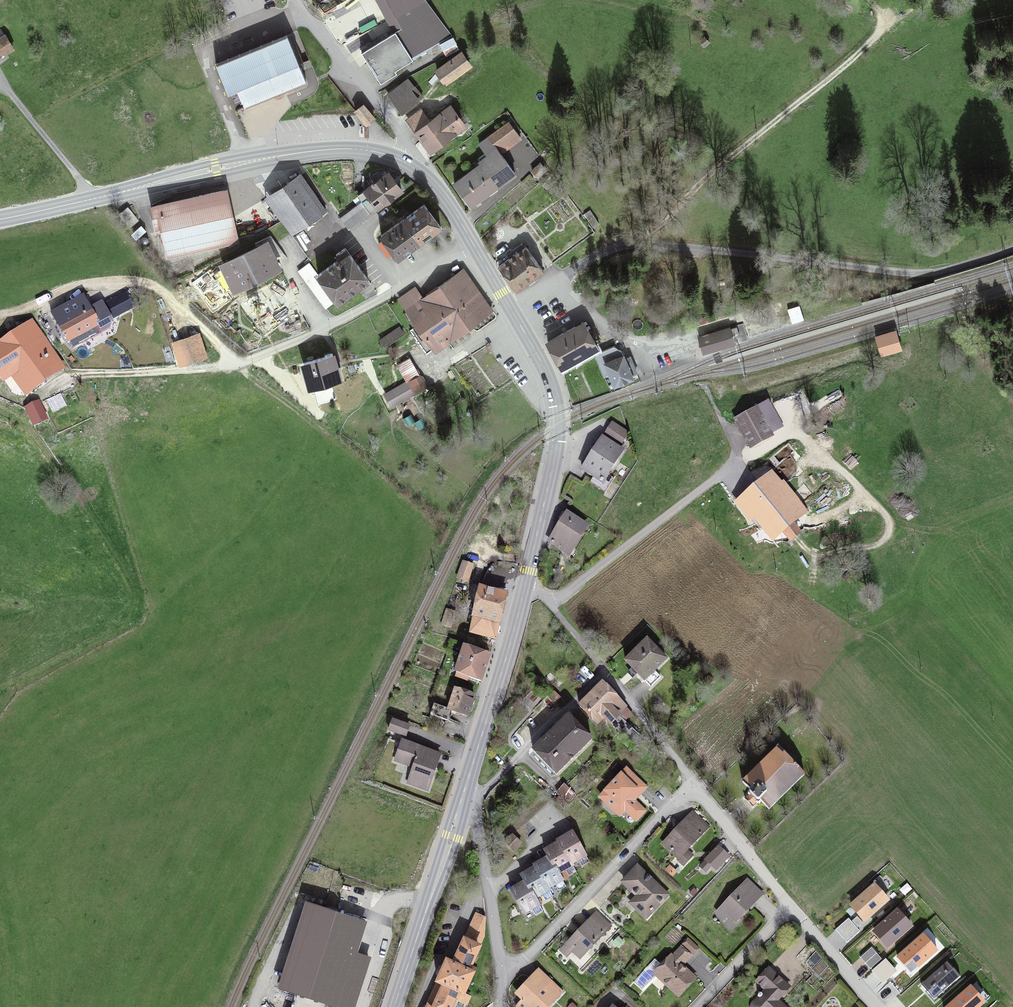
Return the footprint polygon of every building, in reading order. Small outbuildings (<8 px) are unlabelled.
[(450,36),(427,0),(375,0),(387,22),(346,45),(353,56),(357,53),(390,32),(409,61),(450,36)] [(357,53),(379,87),(394,77),(391,73),(409,61),(390,32),(357,53)] [(13,53),(4,36),(0,38),(0,61),(13,53)] [(235,89),(242,108),(307,84),(289,36),(217,63),(227,91),(235,89)] [(432,69),(444,87),(470,69),(458,51),(432,69)] [(385,96),(398,114),(420,99),(407,80),(385,96)] [(354,113),(367,128),(377,120),(364,104),(354,113)] [(415,129),(433,156),(470,130),(452,104),(415,129)] [(500,156),(518,141),(504,124),(486,139),(500,156)] [(450,180),(467,203),(510,172),(493,149),(450,180)] [(395,172),(369,191),(386,213),(411,193),(395,172)] [(263,199),(290,236),(324,211),(297,174),(263,199)] [(161,232),(167,260),(240,244),(228,189),(149,206),(155,233),(161,232)] [(421,237),(441,223),(426,203),(407,217),(421,237)] [(384,232),(399,253),(421,237),(407,217),(384,232)] [(211,261),(225,292),(277,269),(263,238),(211,261)] [(497,270),(513,290),(540,269),(524,249),(497,270)] [(319,272),(338,298),(363,280),(345,252),(319,272)] [(397,300),(433,351),(490,311),(461,268),(419,297),(413,289),(397,300)] [(122,293),(109,301),(118,315),(131,307),(122,293)] [(58,316),(68,332),(88,319),(78,304),(58,316)] [(662,313),(653,317),(657,327),(666,324),(662,313)] [(99,318),(69,339),(76,348),(106,327),(99,318)] [(59,370),(27,322),(0,341),(0,379),(2,377),(16,398),(59,370)] [(543,341),(559,369),(593,350),(578,322),(543,341)] [(698,336),(703,353),(735,344),(733,338),(739,336),(737,328),(730,329),(730,327),(698,336)] [(875,334),(881,355),(903,349),(897,328),(875,334)] [(174,339),(180,364),(203,358),(196,333),(174,339)] [(301,363),(309,390),(343,380),(335,353),(301,363)] [(624,353),(603,361),(612,384),(632,377),(624,353)] [(733,420),(750,451),(784,433),(766,401),(733,420)] [(40,405),(29,410),(38,428),(49,423),(40,405)] [(609,419),(603,428),(619,439),(625,430),(609,419)] [(578,473),(599,485),(620,450),(599,437),(578,473)] [(751,521),(769,542),(803,512),(767,471),(730,503),(748,523),(751,521)] [(547,545),(570,557),(587,526),(564,514),(547,545)] [(462,564),(457,582),(468,585),(473,567),(462,564)] [(481,590),(471,633),(495,638),(505,595),(481,590)] [(618,662),(639,683),(661,661),(640,640),(618,662)] [(460,648),(452,674),(481,684),(489,657),(460,648)] [(607,687),(584,710),(598,724),(603,718),(615,729),(625,718),(619,713),(626,706),(607,687)] [(449,691),(443,714),(466,721),(472,698),(449,691)] [(527,754),(550,776),(587,740),(564,717),(527,754)] [(388,722),(385,734),(404,740),(407,727),(388,722)] [(395,745),(389,764),(410,770),(416,751),(395,745)] [(787,757),(778,748),(742,782),(751,791),(750,791),(749,791),(748,792),(749,793),(748,794),(749,795),(745,799),(753,807),(756,803),(757,804),(758,803),(759,804),(761,802),(760,802),(761,801),(769,810),(805,775),(796,766),(796,765),(796,764),(797,763),(797,762),(797,761),(796,760),(796,759),(795,758),(794,757),(793,756),(792,756),(791,756),(790,756),(789,756),(788,756),(787,757)] [(404,787),(427,794),(438,758),(416,751),(410,770),(404,787)] [(633,798),(645,784),(624,765),(598,794),(618,813),(622,809),(632,818),(643,807),(633,798)] [(660,846),(677,860),(698,836),(681,822),(660,846)] [(587,855),(573,831),(557,841),(571,864),(587,855)] [(557,841),(542,850),(545,855),(558,873),(571,864),(557,841)] [(717,849),(705,863),(714,871),(726,858),(717,849)] [(545,888),(561,878),(558,873),(545,855),(530,865),(533,870),(545,888)] [(629,907),(644,921),(667,895),(634,866),(617,885),(635,901),(629,907)] [(533,870),(523,877),(525,881),(538,900),(548,893),(545,888),(533,870)] [(714,911),(731,925),(761,892),(744,877),(714,911)] [(514,889),(528,910),(540,902),(538,900),(525,881),(514,889)] [(874,885),(851,905),(864,920),(887,899),(874,885)] [(271,994),(312,1006),(356,1006),(369,962),(353,957),(363,926),(297,906),(271,994)] [(897,910),(875,930),(888,945),(910,925),(897,910)] [(572,953),(580,961),(589,954),(597,944),(612,927),(596,912),(559,952),(567,959),(572,953)] [(476,913),(453,966),(472,974),(483,949),(481,948),(485,935),(486,918),(476,913)] [(924,935),(898,958),(912,973),(937,950),(924,935)] [(650,977),(678,1000),(696,979),(668,956),(650,977)] [(446,962),(435,987),(441,990),(465,1001),(476,976),(472,974),(453,966),(446,962)] [(960,978),(947,964),(921,987),(934,1001),(960,978)] [(563,992),(537,968),(512,995),(520,1003),(516,1006),(550,1006),(563,992)] [(752,1001),(758,1006),(786,1006),(776,998),(781,992),(762,975),(745,995),(752,1001)] [(971,987),(948,1006),(984,1006),(986,1005),(971,987)] [(460,1000),(441,990),(433,1006),(456,1006),(460,1000)]
